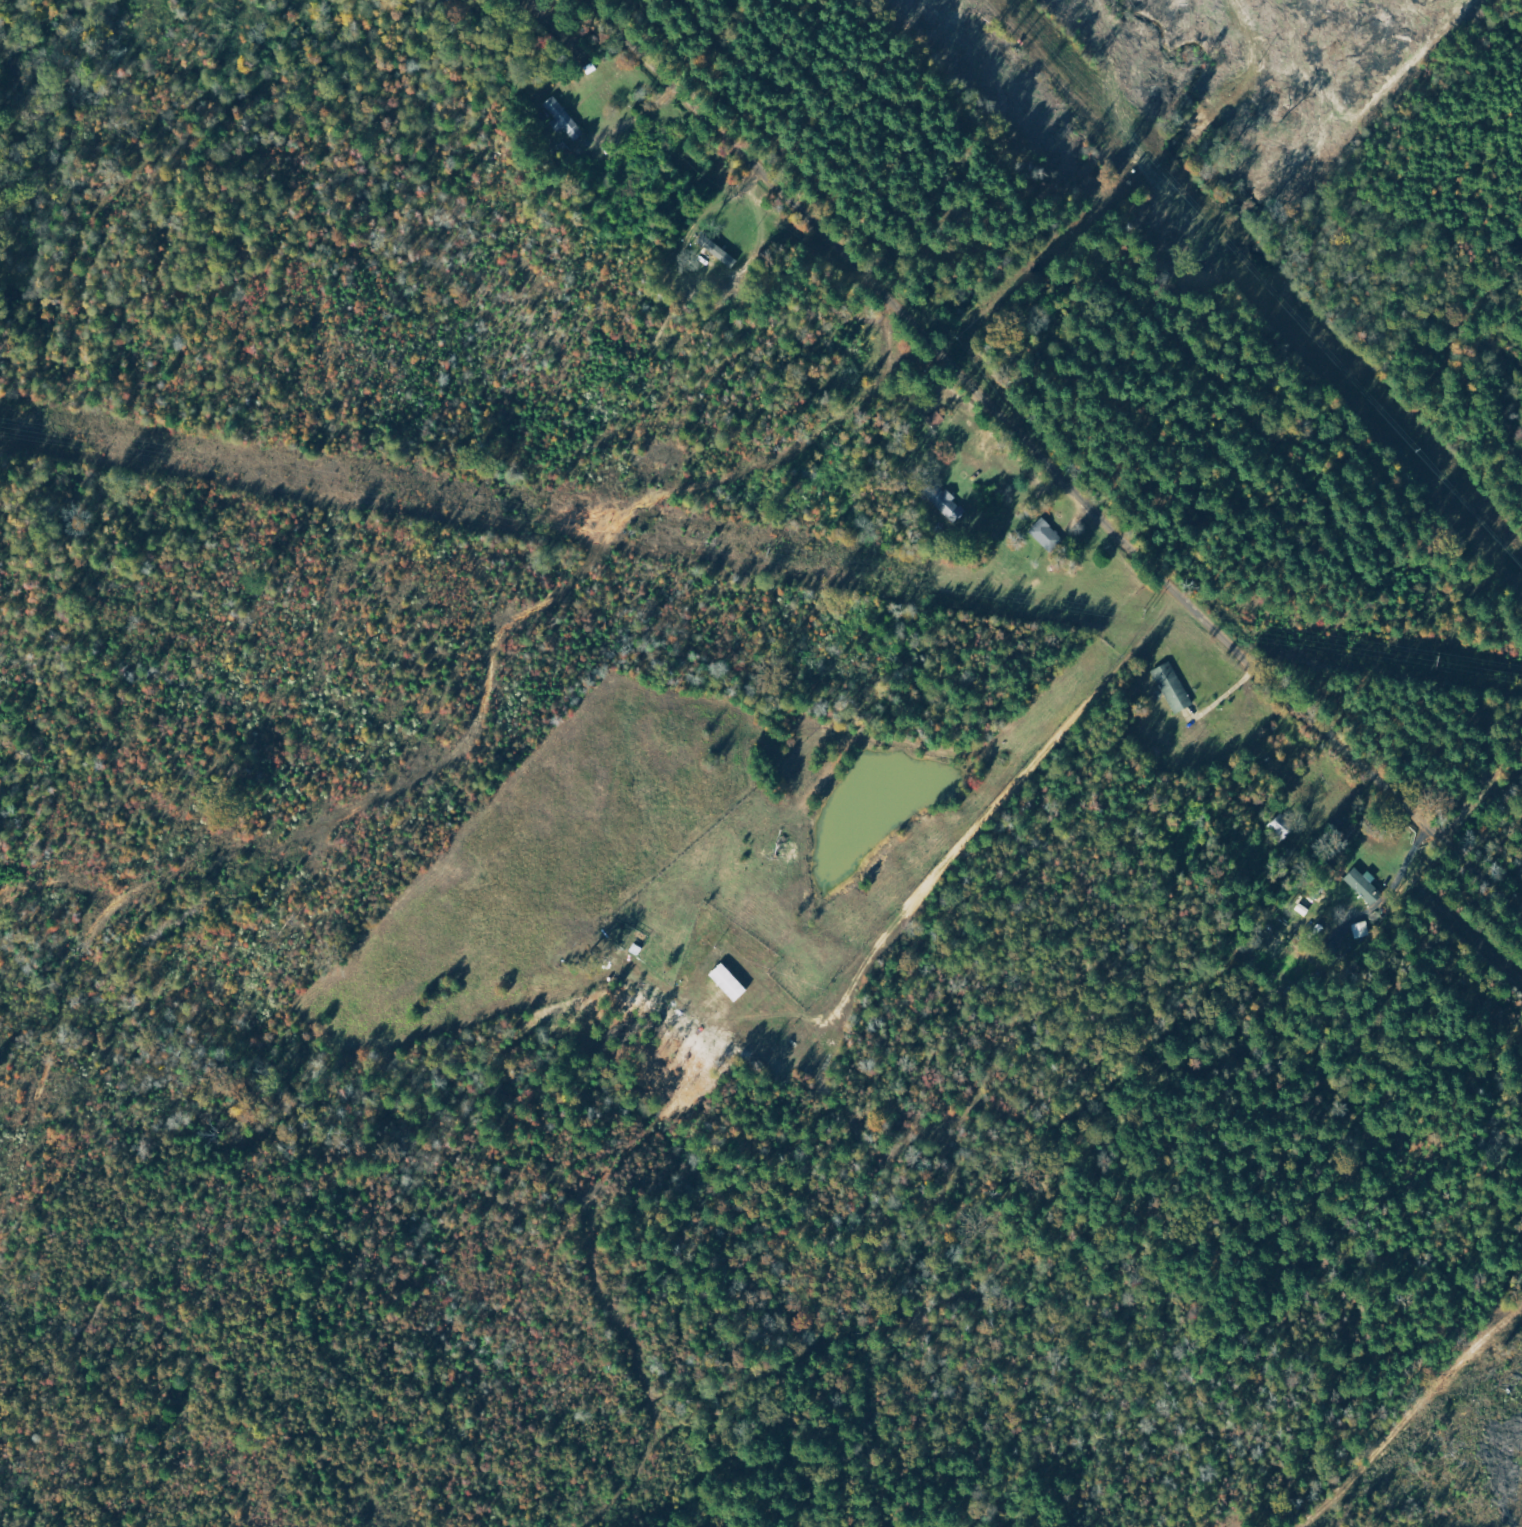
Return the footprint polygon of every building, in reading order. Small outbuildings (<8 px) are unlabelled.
[(573,145),(587,132),(555,97),(545,106),(558,119),(553,124),(573,145)] [(1031,531),(1051,554),(1065,540),(1045,519),(1031,531)] [(1195,705),(1173,661),(1154,670),(1177,714),(1195,705)] [(1346,879),(1377,909),(1389,896),(1367,875),(1366,876),(1357,868),(1346,879)]
